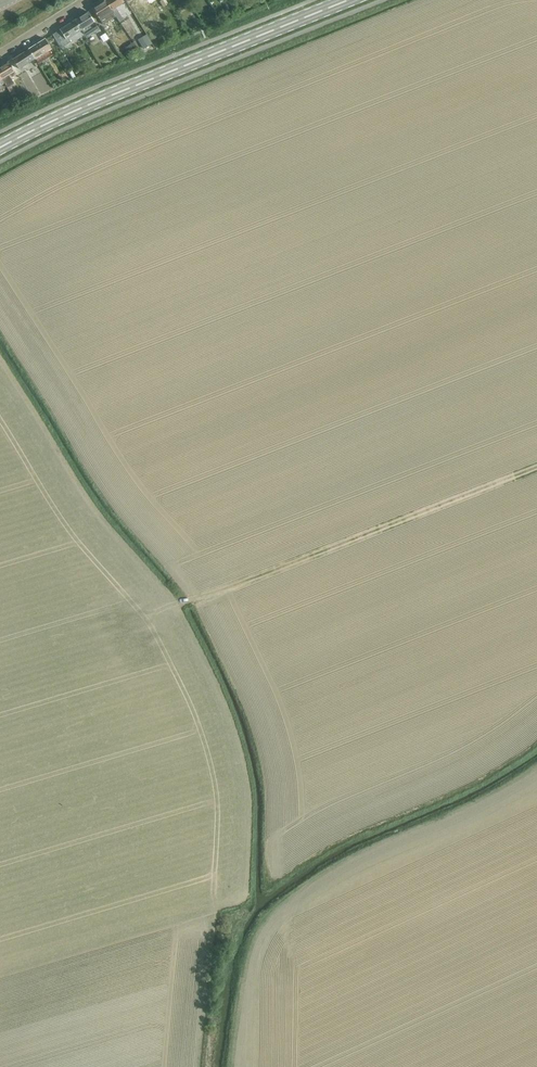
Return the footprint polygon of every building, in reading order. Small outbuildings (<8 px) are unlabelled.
[(116,17),(119,22),(123,20),(118,12),(126,7),(123,3),(124,2),(123,0),(107,0),(106,1),(111,10),(112,10),(116,17)] [(111,10),(106,1),(93,9),(103,25),(116,17),(112,10),(111,10)] [(86,36),(87,38),(99,31),(88,12),(75,21),(81,30),(84,36),(85,37),(86,36)] [(60,30),(53,35),(61,48),(63,47),(65,50),(72,45),(68,39),(81,30),(75,21),(60,30)] [(140,33),(146,29),(142,22),(136,26),(140,33)] [(102,34),(105,40),(111,38),(108,31),(102,34)] [(147,33),(140,37),(146,48),(153,44),(147,33)] [(51,49),(45,39),(29,49),(35,59),(51,49)] [(12,60),(19,69),(35,59),(29,49),(12,60)] [(0,67),(0,77),(2,79),(4,84),(7,88),(14,84),(11,78),(17,75),(9,62),(0,67)] [(33,69),(38,86),(48,83),(43,66),(33,69)]
